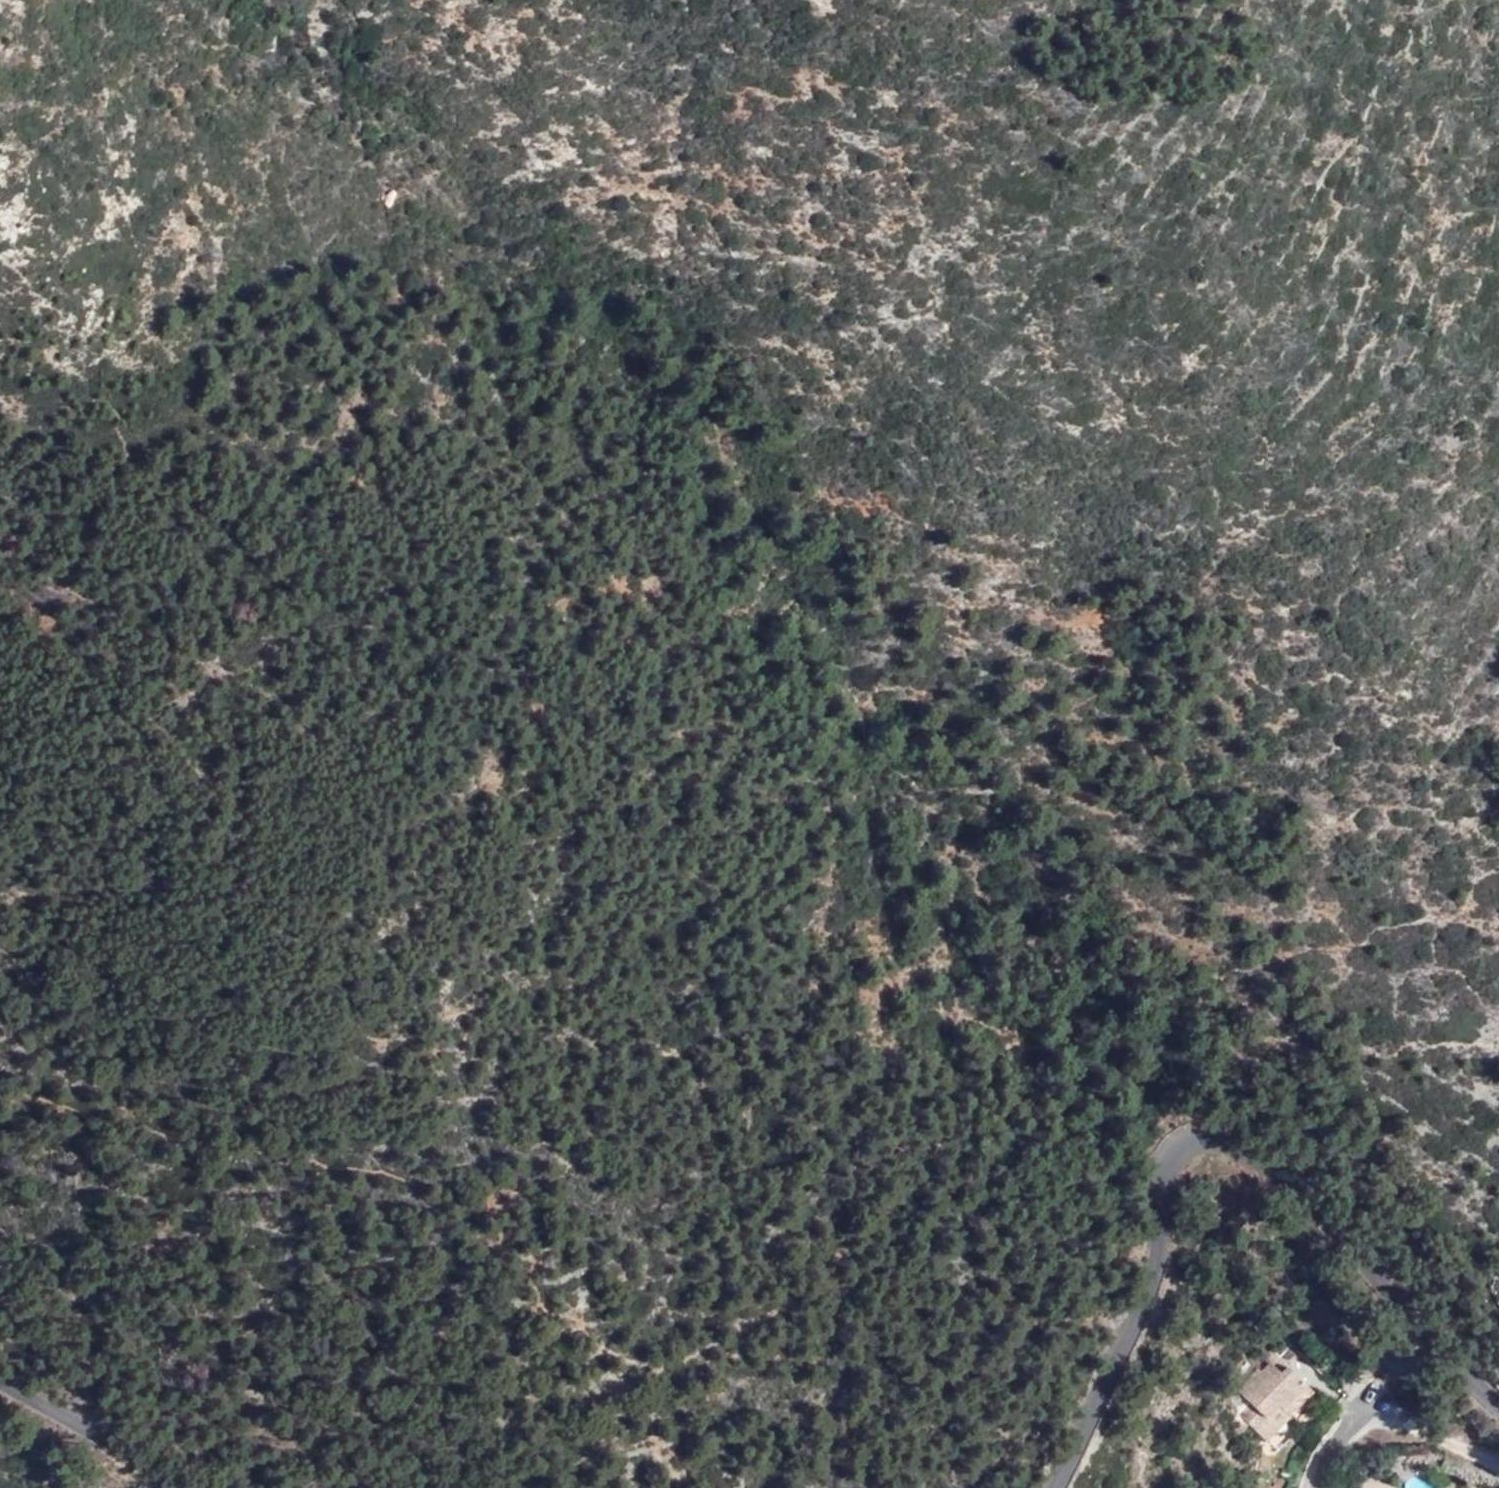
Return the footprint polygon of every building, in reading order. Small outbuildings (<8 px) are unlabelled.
[(1261,1362),(1238,1386),(1253,1402),(1243,1412),(1259,1427),(1282,1404),(1292,1413),(1315,1389),(1267,1343),(1261,1348),(1263,1352),(1263,1356),(1261,1362)]
